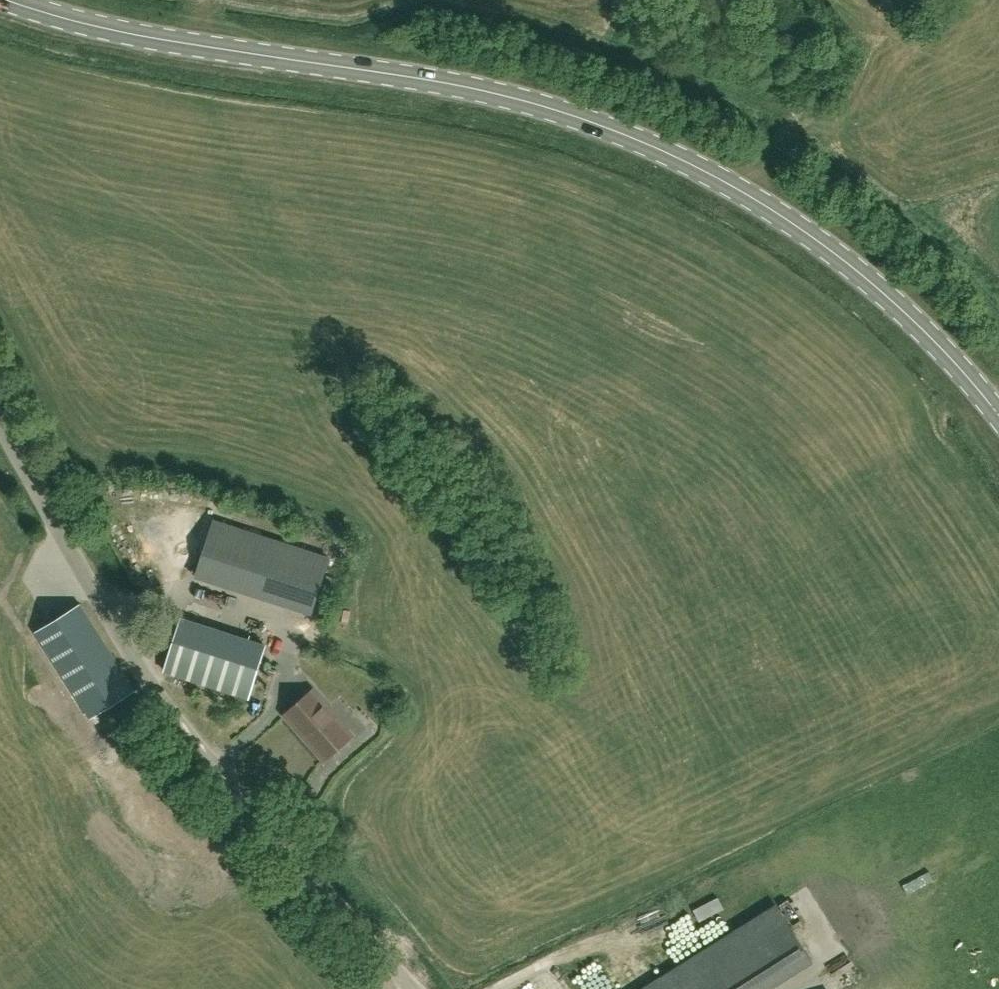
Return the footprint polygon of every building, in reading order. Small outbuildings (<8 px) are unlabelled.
[(213,521),(196,575),(315,612),(332,558),(213,521)] [(135,690),(80,604),(35,632),(89,718),(135,690)] [(265,644),(182,618),(166,672),(248,698),(265,644)] [(352,736),(313,691),(286,715),(325,760),(352,736)] [(818,975),(783,912),(645,988),(794,988),(818,975)]
